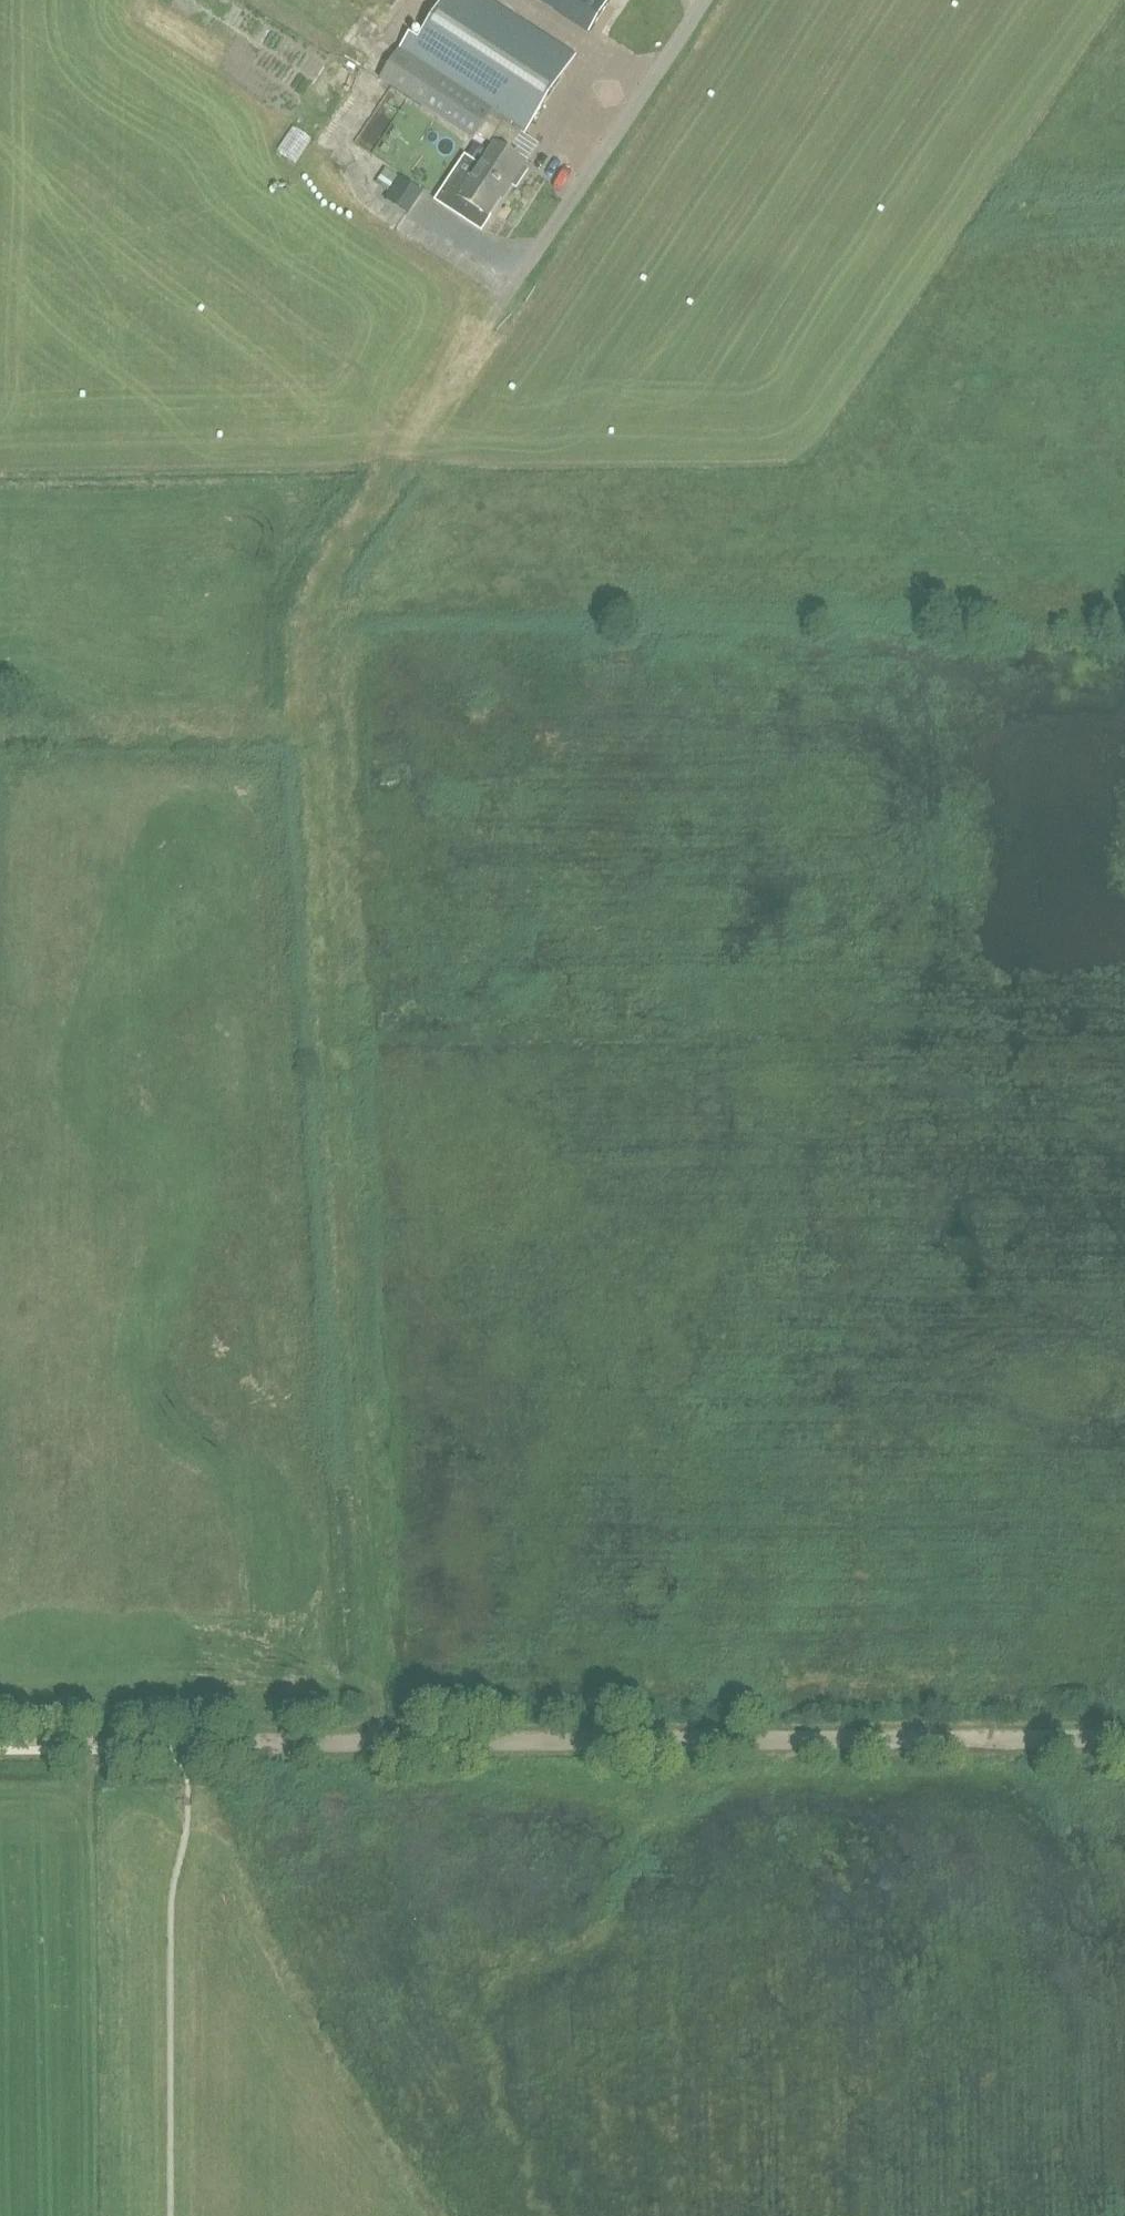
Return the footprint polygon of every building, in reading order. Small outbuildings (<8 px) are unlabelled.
[(482,230),(491,216),(490,216),(509,186),(510,188),(512,185),(520,183),(526,175),(524,167),(526,164),(513,156),(518,149),(513,146),(522,132),(524,134),(575,57),(488,0),(445,0),(419,40),(411,34),(381,79),(473,140),(477,134),(495,146),(481,167),(478,165),(465,185),(454,178),(438,201),(482,230)] [(594,27),(612,0),(553,0),(594,27)] [(393,189),(417,204),(424,192),(400,177),(393,189)]
